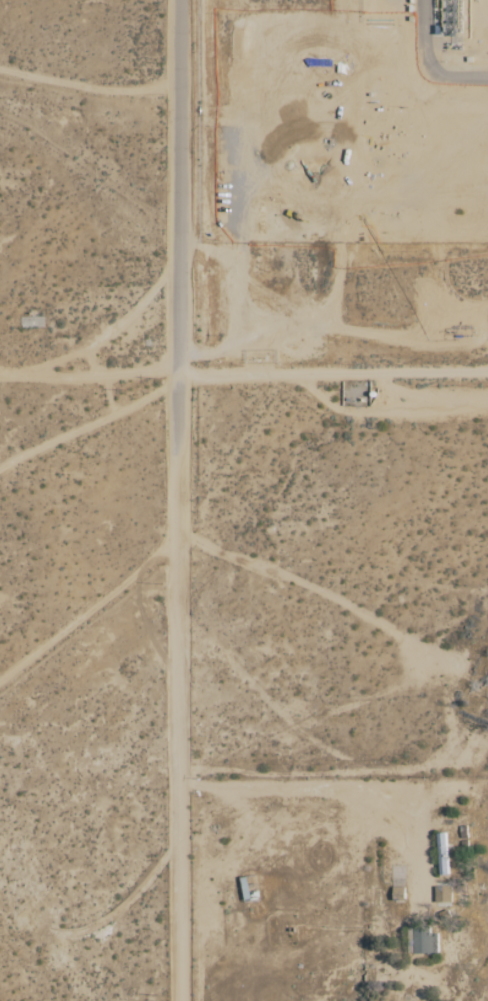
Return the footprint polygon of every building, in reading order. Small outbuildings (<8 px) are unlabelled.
[(454,887),(436,887),(436,904),(454,903),(454,887)] [(416,954),(441,954),(440,934),(429,934),(429,928),(416,929),(416,954)]
